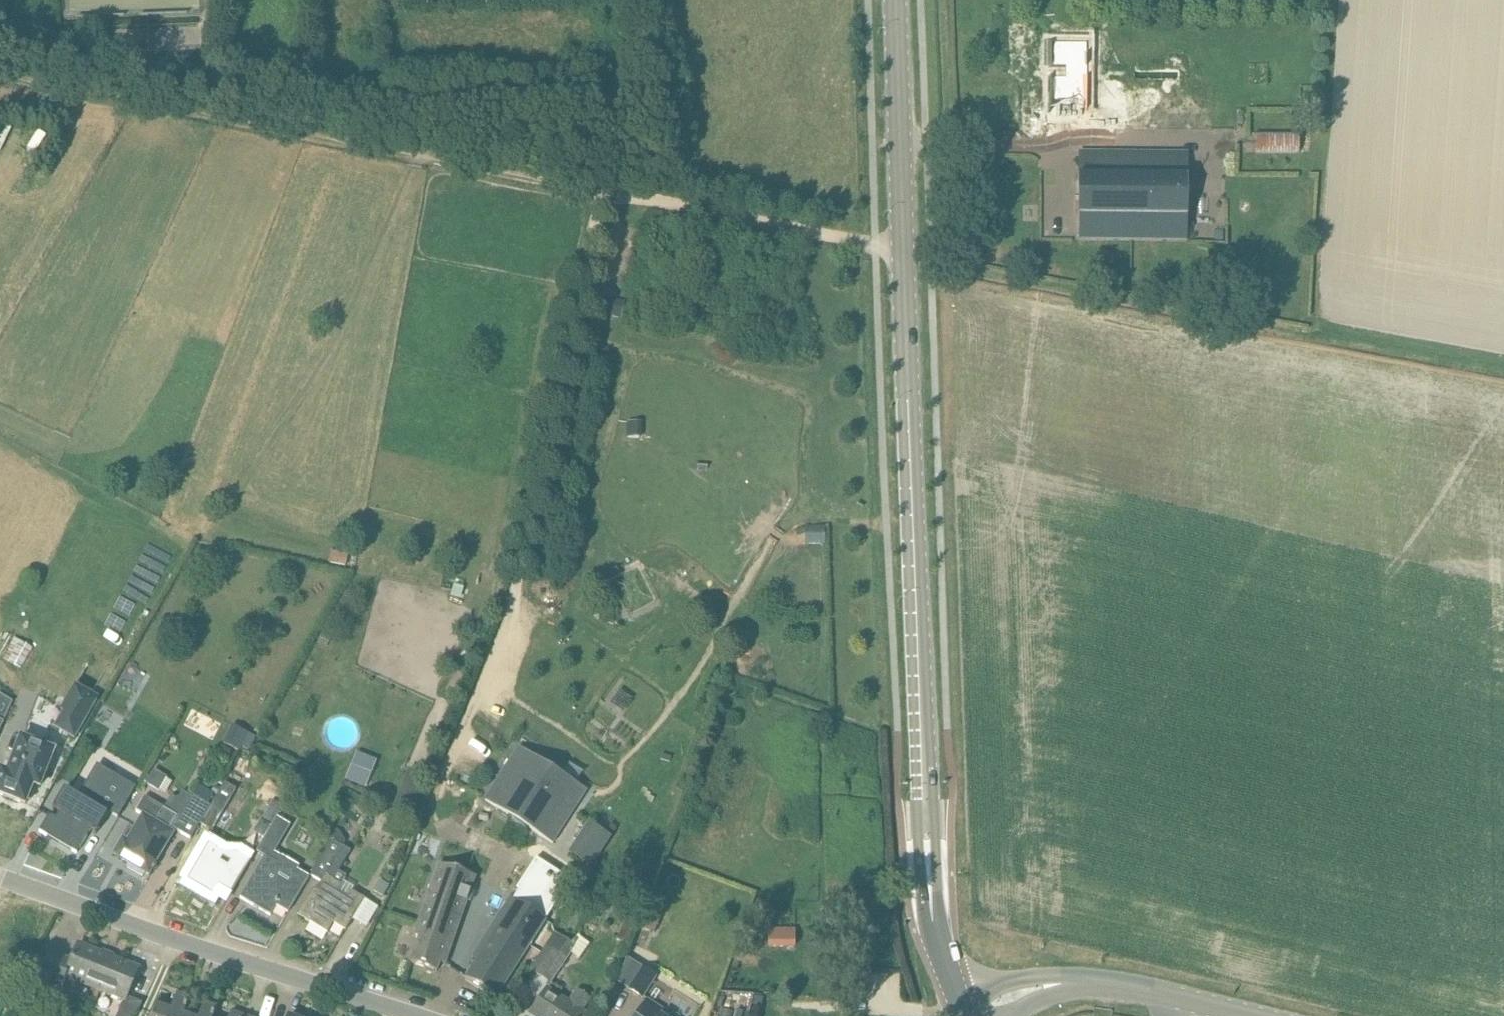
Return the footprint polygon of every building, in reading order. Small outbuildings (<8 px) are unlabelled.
[(1042,58),(1043,116),(1081,116),(1080,58),(1042,58)] [(1017,98),(1017,112),(1020,112),(1020,120),(1025,120),(1026,98),(1017,98)] [(1256,132),(1256,152),(1299,151),(1299,132),(1256,132)] [(1186,154),(1079,152),(1079,240),(1185,242),(1186,154)] [(603,316),(622,321),(627,304),(607,299),(603,316)] [(806,528),(806,544),(826,544),(826,528),(806,528)] [(331,550),(329,562),(346,565),(348,553),(331,550)] [(461,598),(463,591),(464,587),(454,584),(453,589),(451,596),(461,598)] [(333,639),(325,633),(318,644),(326,649),(333,639)] [(21,642),(9,662),(22,669),(33,649),(21,642)] [(56,727),(75,738),(98,698),(93,695),(94,693),(77,683),(61,709),(64,711),(56,727)] [(11,699),(0,695),(0,719),(3,720),(11,699)] [(22,738),(8,773),(1,770),(0,773),(0,794),(26,804),(28,799),(30,800),(36,786),(40,787),(55,751),(22,738)] [(519,748),(486,800),(553,843),(586,791),(519,748)] [(372,771),(351,763),(345,780),(366,788),(372,771)] [(49,815),(40,831),(77,853),(91,831),(94,833),(96,834),(98,831),(106,817),(108,814),(106,813),(102,811),(104,808),(119,817),(137,788),(116,775),(114,778),(99,769),(81,798),(78,797),(71,793),(67,790),(65,789),(63,792),(56,803),(55,806),(56,807),(61,810),(55,819),(49,815)] [(224,782),(211,805),(201,823),(214,830),(237,789),(224,782)] [(196,786),(191,794),(207,803),(212,795),(196,786)] [(201,823),(211,805),(207,803),(191,794),(190,793),(177,815),(145,796),(136,810),(144,815),(128,841),(124,838),(114,854),(149,875),(152,869),(154,870),(157,866),(155,865),(174,833),(169,830),(171,827),(191,838),(201,823)] [(273,802),(254,832),(264,838),(278,816),(281,812),(280,811),(282,807),(273,802)] [(265,856),(241,898),(271,916),(276,906),(288,914),(309,877),(298,870),(300,866),(282,856),(275,852),(291,824),(278,816),(264,838),(257,850),(265,856)] [(590,823),(570,854),(591,867),(611,836),(590,823)] [(309,898),(298,915),(311,923),(313,919),(329,929),(327,933),(328,933),(334,923),(346,931),(364,900),(351,892),(347,898),(338,892),(342,884),(346,877),(339,873),(351,852),(343,848),(346,843),(345,841),(342,834),(340,832),(337,830),(311,874),(322,881),(317,890),(314,889),(309,898)] [(224,849),(208,840),(183,880),(197,888),(199,885),(214,894),(212,897),(213,898),(219,888),(231,895),(252,858),(240,851),(224,849)] [(481,955),(466,978),(496,998),(546,920),(574,876),(565,871),(562,875),(536,858),(517,889),(519,890),(514,899),(511,898),(476,952),(481,955)] [(476,878),(440,865),(421,916),(415,935),(420,937),(411,963),(437,972),(440,963),(445,964),(451,945),(476,878)] [(384,899),(391,887),(381,882),(374,893),(384,899)] [(630,903),(622,900),(617,914),(624,916),(630,903)] [(648,914),(642,929),(654,933),(660,919),(648,914)] [(795,929),(778,929),(778,918),(770,918),(770,946),(795,945),(795,929)] [(629,944),(637,925),(625,920),(617,940),(629,944)] [(531,970),(549,982),(574,945),(556,933),(531,970)] [(102,990),(115,959),(79,944),(72,961),(50,952),(39,979),(62,988),(67,976),(102,990)] [(102,990),(124,999),(118,1015),(135,1015),(145,1004),(127,997),(139,968),(115,959),(102,990)] [(655,978),(643,969),(629,989),(642,998),(655,978)] [(548,990),(532,1013),(536,1015),(586,1015),(580,1012),(589,998),(578,991),(569,1004),(548,990)] [(189,997),(177,993),(174,1003),(159,997),(152,1015),(182,1015),(189,997)] [(648,1001),(638,1015),(659,1015),(662,1011),(648,1001)] [(216,1006),(204,1002),(199,1015),(213,1015),(216,1006)]
